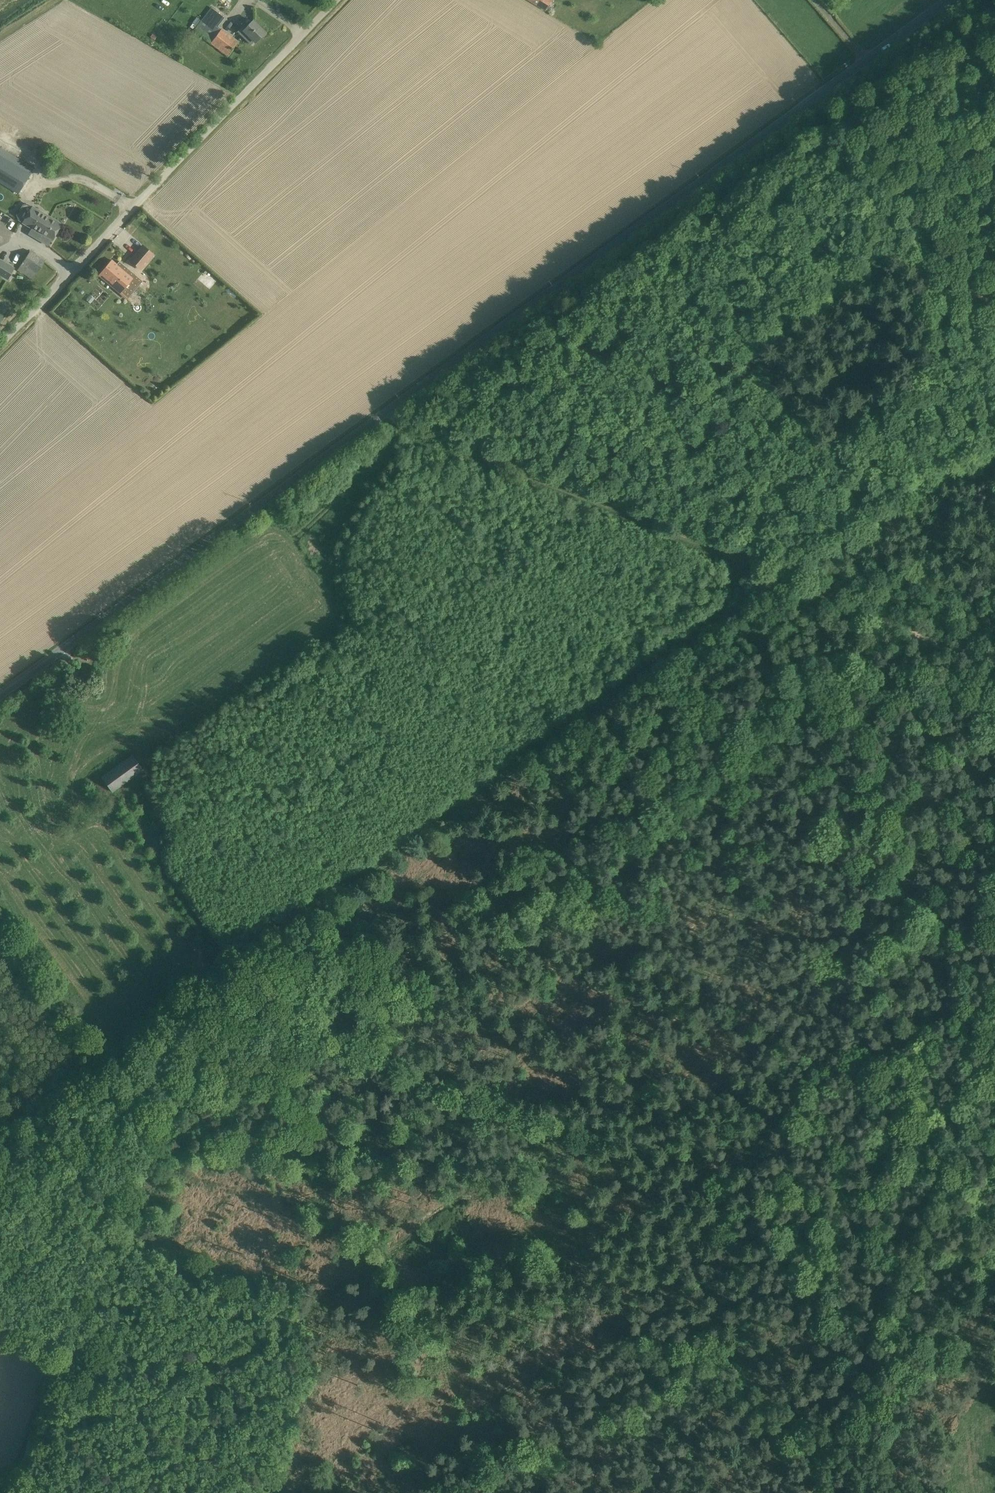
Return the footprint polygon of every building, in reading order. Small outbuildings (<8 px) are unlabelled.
[(551,0),(525,0),(546,13),(553,1),(551,0)] [(227,56),(238,41),(222,28),(221,29),(218,26),(225,18),(211,7),(194,30),(210,43),(227,56)] [(244,26),(237,33),(251,45),(254,41),(255,42),(265,33),(253,20),(245,28),(244,26)] [(31,173),(30,173),(34,168),(25,163),(22,168),(0,155),(0,183),(18,194),(31,173)] [(44,226),(50,217),(32,206),(32,207),(28,204),(23,205),(17,216),(18,221),(21,223),(31,228),(36,221),(44,226)] [(62,224),(51,217),(50,217),(44,226),(36,221),(31,228),(31,229),(52,241),(62,224)] [(143,246),(130,260),(140,269),(152,254),(143,246)] [(33,280),(45,260),(28,249),(16,269),(33,280)] [(7,280),(14,269),(0,260),(0,275),(7,280)] [(112,260),(100,275),(120,292),(132,278),(112,260)] [(133,755),(102,777),(112,791),(143,769),(133,755)]
